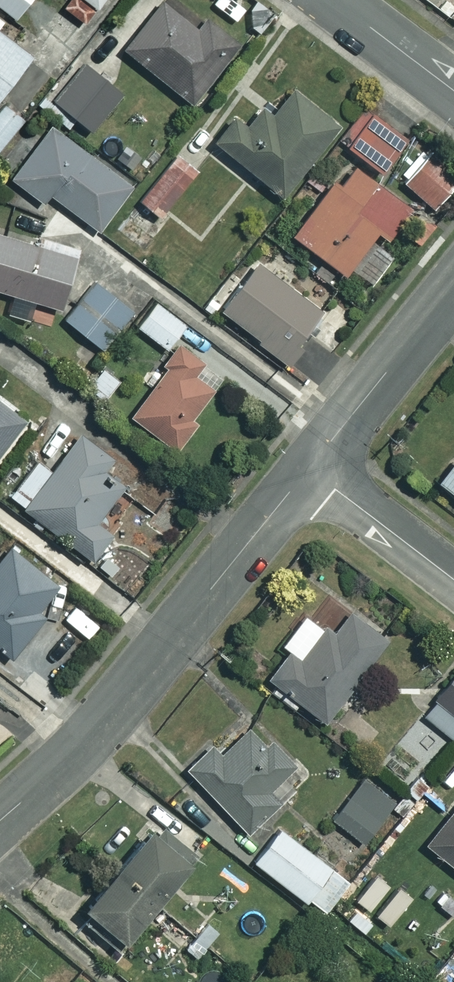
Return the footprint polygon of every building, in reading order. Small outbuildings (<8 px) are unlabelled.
[(13,19),(28,0),(0,0),(0,9),(13,19)] [(60,10),(81,25),(99,0),(67,0),(60,10)] [(194,31),(159,5),(122,54),(190,105),(237,42),(205,18),(194,31)] [(26,57),(0,38),(0,94),(26,57)] [(120,99),(83,67),(53,102),(89,134),(120,99)] [(336,125),(289,89),(268,116),(260,110),(249,124),(235,113),(210,145),(281,198),(336,125)] [(3,102),(0,106),(0,144),(22,119),(3,102)] [(403,145),(362,112),(338,142),(379,175),(403,145)] [(128,185),(44,128),(7,182),(39,204),(46,195),(97,230),(128,185)] [(190,171),(169,156),(136,203),(157,218),(190,171)] [(427,157),(402,185),(431,209),(453,182),(453,181),(427,157)] [(289,233),(338,275),(342,270),(367,290),(393,258),(368,238),(373,232),(381,239),(404,211),(348,163),(289,233)] [(0,237),(0,293),(57,309),(71,256),(0,237)] [(348,338),(256,263),(217,311),(308,386),(348,338)] [(128,311),(90,283),(62,322),(100,350),(128,311)] [(182,326),(153,303),(134,327),(163,350),(182,326)] [(200,365),(178,348),(126,417),(168,449),(211,392),(191,377),(200,365)] [(118,380),(101,367),(84,388),(101,401),(118,380)] [(23,422),(0,404),(0,451),(23,422)] [(114,456),(81,430),(53,465),(41,456),(10,496),(88,558),(112,529),(99,519),(122,490),(100,473),(114,456)] [(438,487),(453,499),(453,466),(438,487)] [(10,545),(0,558),(0,647),(10,654),(41,615),(36,610),(58,583),(10,545)] [(330,632),(324,628),(304,657),(292,648),(272,677),(330,717),(390,629),(351,602),(330,632)] [(424,717),(453,739),(453,675),(424,717)] [(302,776),(253,723),(220,754),(212,746),(188,768),(245,829),(302,776)] [(397,803),(366,776),(331,816),(363,843),(397,803)] [(426,838),(453,865),(453,808),(426,838)] [(155,819),(75,912),(96,931),(90,939),(107,953),(193,852),(155,819)] [(349,880),(278,827),(253,860),(324,913),(349,880)] [(416,864),(400,864),(400,900),(417,900),(416,864)] [(453,888),(436,903),(449,918),(453,914),(453,889),(453,888)] [(35,981),(53,981),(42,973),(35,981)]
